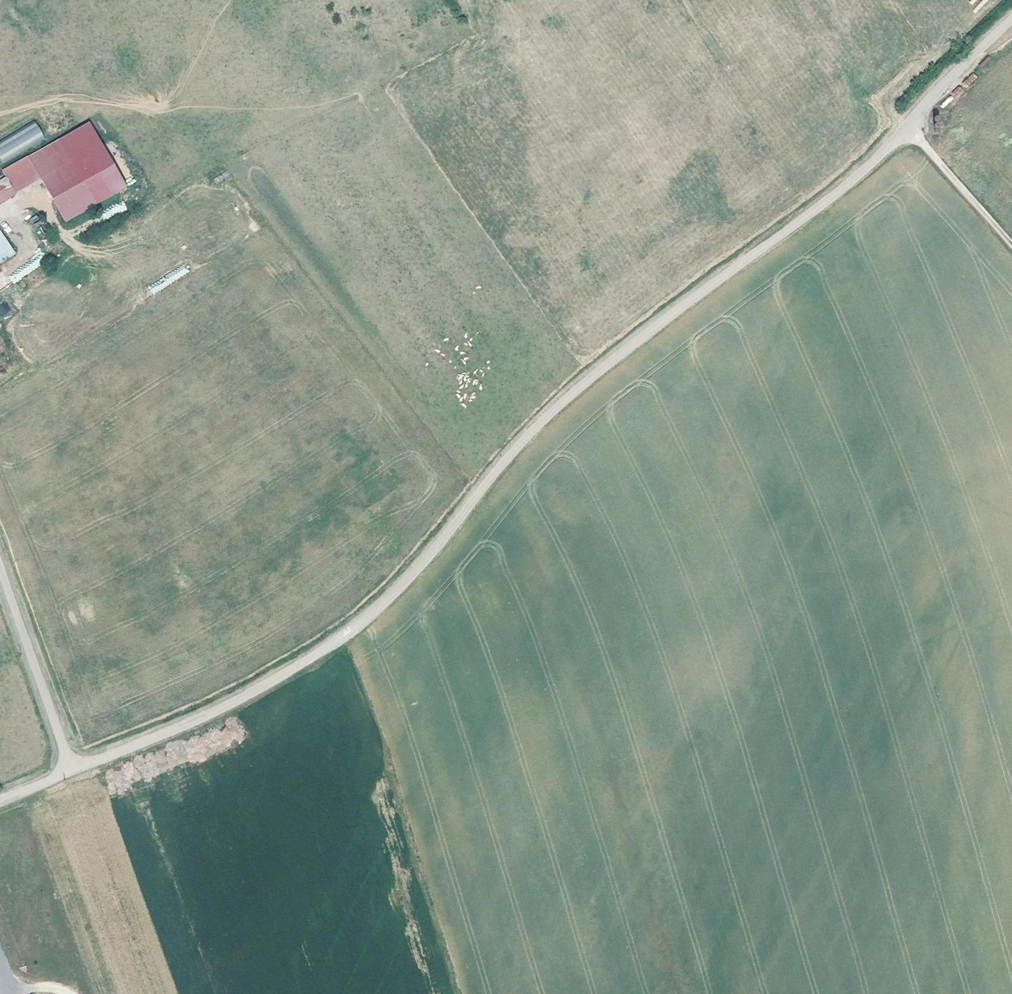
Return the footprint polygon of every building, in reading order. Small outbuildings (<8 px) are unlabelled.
[(967,88),(978,78),(973,73),(962,83),(967,88)] [(956,100),(965,91),(960,85),(950,94),(956,100)] [(0,140),(0,160),(43,137),(35,121),(0,140)] [(0,170),(0,198),(40,173),(66,216),(96,197),(58,135),(0,170)] [(19,263),(0,237),(0,276),(19,263)] [(9,314),(7,304),(0,305),(0,316),(9,314)]
